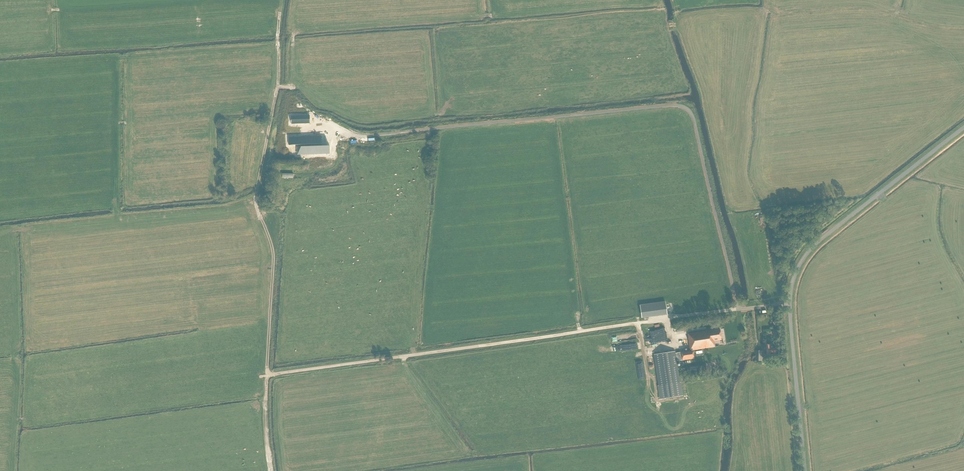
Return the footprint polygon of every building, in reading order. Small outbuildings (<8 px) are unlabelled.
[(291,120),(291,128),(310,128),(310,120),(291,120)] [(309,149),(309,151),(296,151),(297,159),(309,159),(330,158),(330,150),(320,150),(320,148),(322,148),(321,140),(289,141),(289,149),(309,149)] [(640,305),(642,317),(667,314),(665,302),(640,305)] [(722,339),(720,329),(712,330),(688,333),(689,338),(688,338),(690,350),(682,351),(682,352),(678,352),(679,360),(683,360),(694,358),(693,350),(715,347),(714,341),(722,339)] [(776,348),(771,348),(771,344),(767,344),(767,347),(765,347),(764,354),(767,354),(767,356),(771,356),(771,353),(776,353),(776,348)] [(675,351),(654,355),(660,399),(682,396),(675,351)]
